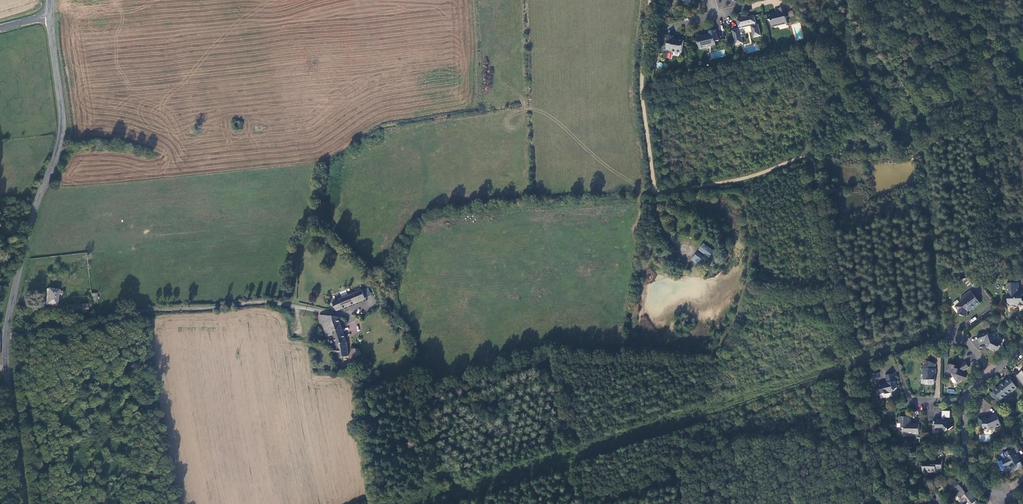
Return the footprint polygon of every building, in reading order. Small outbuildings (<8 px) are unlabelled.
[(787,7),(779,9),(780,13),(775,14),(775,13),(768,15),(769,20),(771,20),(772,26),(777,25),(779,26),(788,23),(786,17),(789,17),(787,7)] [(755,16),(737,20),(739,27),(742,26),(742,28),(733,31),(736,45),(743,43),(741,33),(742,33),(743,34),(747,33),(746,29),(745,29),(745,28),(751,26),(754,37),(761,35),(758,24),(756,25),(755,23),(756,23),(755,16)] [(697,36),(700,49),(711,47),(711,46),(716,44),(715,41),(719,40),(716,30),(710,31),(709,33),(710,35),(704,37),(703,35),(697,36)] [(674,37),(667,36),(665,50),(672,51),(673,53),(681,54),(683,53),(684,41),(674,39),(674,37)] [(704,243),(700,250),(710,257),(715,251),(704,243)] [(698,253),(693,260),(699,264),(704,257),(698,253)] [(1022,299),(1022,296),(1022,293),(1018,293),(1018,290),(1018,283),(1006,283),(1006,294),(1007,294),(1008,304),(1011,305),(1014,305),(1016,306),(1022,306),(1022,299)] [(56,305),(58,291),(58,290),(48,289),(46,304),(56,305)] [(366,297),(362,289),(333,302),(338,310),(366,297)] [(960,299),(961,300),(971,291),(969,290),(960,299)] [(981,303),(971,291),(961,300),(962,301),(956,307),(959,311),(958,316),(960,316),(961,316),(966,316),(967,311),(969,310),(969,311),(972,309),(972,310),(981,303)] [(87,311),(87,304),(67,305),(67,314),(87,313),(87,311)] [(347,343),(339,316),(320,315),(327,337),(334,334),(337,342),(339,357),(349,354),(347,343)] [(988,332),(977,336),(980,343),(985,342),(987,348),(998,353),(1000,346),(1001,342),(997,340),(995,333),(989,335),(988,332)] [(935,364),(926,361),(924,367),(924,369),(922,369),(922,375),(924,375),(924,380),(927,380),(927,381),(928,381),(928,384),(934,384),(934,375),(935,375),(935,369),(934,369),(935,364)] [(955,366),(947,364),(945,372),(952,374),(952,375),(956,381),(960,379),(961,381),(965,378),(962,372),(968,368),(966,362),(959,366),(959,367),(957,368),(955,368),(955,366)] [(897,389),(894,374),(886,376),(887,383),(878,385),(879,395),(885,393),(885,395),(892,394),(892,392),(893,392),(897,389)] [(1016,388),(1009,379),(994,391),(994,392),(997,396),(1001,401),(1016,388)] [(1001,426),(997,415),(990,418),(990,420),(984,420),(983,419),(978,419),(978,427),(983,428),(983,430),(990,430),(991,432),(995,431),(996,429),(1001,426)] [(910,417),(899,417),(899,423),(896,423),(897,429),(902,429),(903,434),(907,434),(908,435),(910,435),(912,434),(919,434),(919,424),(910,424),(910,417)] [(942,420),(934,420),(934,424),(935,424),(935,430),(941,430),(943,433),(947,429),(949,431),(952,426),(946,420),(945,420),(942,420)] [(1017,454),(1022,451),(1018,445),(1011,449),(1012,451),(1015,450),(1017,454)] [(1017,454),(1015,450),(1012,451),(1006,454),(1007,458),(1004,460),(1004,463),(1006,469),(1007,470),(1009,469),(1011,473),(1022,467),(1022,462),(1021,463),(1017,454)] [(942,460),(931,461),(931,462),(923,463),(923,473),(928,473),(928,472),(936,472),(936,471),(942,471),(942,460)] [(961,488),(958,490),(959,493),(957,495),(960,499),(959,500),(960,503),(962,503),(966,500),(969,503),(977,503),(977,502),(974,499),(977,496),(972,490),(966,494),(961,488)]
